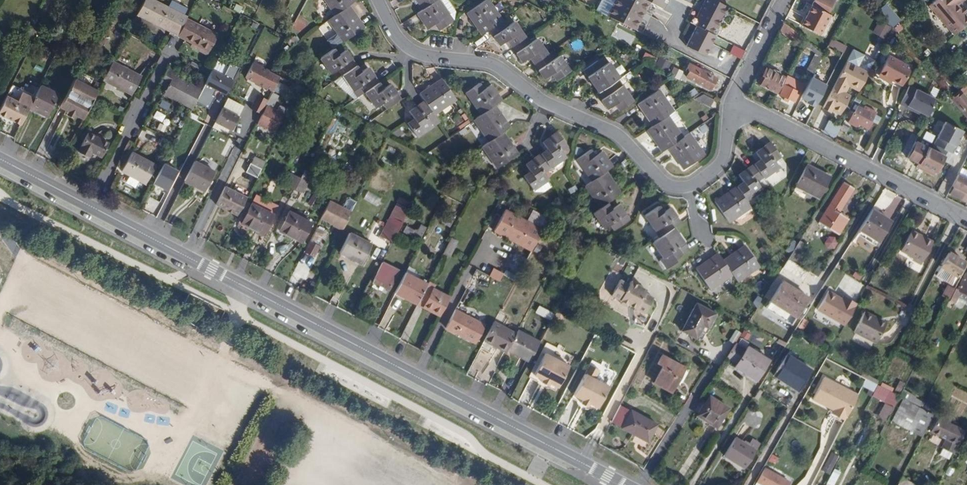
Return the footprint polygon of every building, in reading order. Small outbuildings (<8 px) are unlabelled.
[(178,35),(186,20),(187,17),(155,0),(145,18),(157,25),(159,20),(168,25),(166,29),(178,35)] [(334,15),(347,5),(353,0),(324,0),(334,15)] [(419,11),(434,0),(412,0),(419,11)] [(419,11),(415,14),(426,29),(432,24),(437,30),(450,21),(446,15),(436,0),(434,0),(419,11)] [(446,15),(452,11),(445,0),(436,0),(446,15)] [(605,14),(612,0),(599,0),(595,9),(605,14)] [(605,14),(634,29),(643,13),(649,1),(646,0),(612,0),(605,14)] [(714,0),(705,0),(695,18),(715,29),(726,6),(714,0)] [(811,5),(804,18),(801,25),(820,34),(830,15),(827,13),(833,0),(814,0),(811,5)] [(954,35),(966,23),(966,12),(959,2),(962,0),(934,0),(928,5),(954,35)] [(480,33),(487,28),(500,19),(489,3),(484,7),(479,1),(465,11),(480,33)] [(649,1),(643,13),(649,16),(655,5),(649,1)] [(347,5),(334,15),(327,19),(343,41),(362,27),(347,5)] [(885,18),(892,26),(900,19),(894,11),(885,18)] [(691,17),(688,21),(694,25),(715,35),(718,30),(715,29),(695,18),(691,17)] [(500,19),(487,28),(498,44),(505,39),(509,45),(523,36),(512,21),(505,25),(500,19)] [(879,19),(872,31),(884,38),(891,26),(879,19)] [(159,20),(157,25),(166,29),(168,25),(159,20)] [(186,20),(178,35),(202,48),(210,32),(186,20)] [(805,39),(783,21),(779,29),(801,47),(805,39)] [(705,55),(715,35),(694,25),(684,44),(705,55)] [(523,36),(509,45),(521,61),(527,57),(531,62),(545,53),(534,37),(527,41),(523,36)] [(807,71),(813,74),(824,53),(808,41),(805,48),(815,53),(807,71)] [(335,69),(340,76),(354,66),(343,50),(336,54),(332,48),(318,58),(329,73),(335,69)] [(545,53),(531,62),(543,78),(550,74),(554,80),(567,70),(556,55),(550,59),(545,53)] [(848,57),(822,108),(830,112),(831,110),(840,115),(850,96),(843,93),(847,85),(855,89),(866,67),(848,57)] [(888,57),(878,77),(891,83),(901,88),(911,69),(888,57)] [(113,61),(103,79),(132,95),(142,76),(113,61)] [(272,91),(280,76),(252,62),(245,78),(272,91)] [(226,94),(239,68),(229,63),(224,75),(210,69),(204,83),(226,94)] [(594,95),(612,82),(615,80),(604,65),(597,70),(593,64),(579,73),(594,95)] [(689,70),(686,77),(710,89),(716,79),(690,64),(687,69),(689,70)] [(168,67),(161,82),(168,85),(164,93),(192,108),(201,89),(174,75),(176,70),(169,66),(168,67)] [(354,66),(340,76),(355,98),(363,92),(376,83),(365,67),(358,72),(354,66)] [(670,66),(666,74),(673,77),(678,80),(682,72),(670,66)] [(866,67),(855,89),(859,91),(870,69),(866,67)] [(759,84),(777,93),(785,79),(780,76),(780,74),(779,71),(775,69),(773,69),(771,70),(770,71),(766,69),(759,84)] [(75,76),(60,104),(68,109),(74,112),(83,117),(98,90),(75,76)] [(785,79),(777,93),(785,97),(784,100),(787,102),(788,99),(793,101),(802,84),(786,76),(785,79)] [(891,83),(878,77),(877,79),(890,86),(891,83)] [(428,97),(421,102),(432,116),(454,100),(439,79),(424,90),(428,97)] [(628,105),(612,82),(594,95),(592,97),(602,113),(609,108),(614,114),(628,105)] [(376,83),(363,92),(374,108),(380,103),(384,110),(398,100),(393,93),(387,85),(380,89),(376,83)] [(464,94),(479,116),(493,106),(499,102),(489,86),(482,91),(477,84),(464,94)] [(34,98),(29,107),(48,116),(59,94),(40,85),(34,98)] [(950,99),(966,119),(966,99),(964,95),(965,93),(966,95),(966,94),(966,88),(965,86),(950,99)] [(0,106),(0,114),(20,124),(29,107),(34,98),(10,87),(0,106)] [(937,99),(916,88),(907,106),(927,117),(937,99)] [(808,91),(803,101),(808,104),(807,108),(811,110),(813,107),(818,109),(823,99),(808,91)] [(639,102),(654,123),(665,116),(671,111),(675,109),(665,93),(657,98),(653,92),(639,102)] [(272,93),(265,106),(266,107),(283,115),(289,102),(272,93)] [(696,98),(695,99),(708,105),(711,99),(701,94),(696,98)] [(432,116),(421,102),(414,107),(407,112),(411,119),(405,124),(414,137),(430,127),(426,120),(432,116)] [(493,106),(479,116),(472,121),(487,143),(501,134),(508,128),(493,106)] [(853,112),(849,121),(848,123),(858,129),(859,125),(869,130),(873,122),(873,121),(877,112),(865,106),(864,109),(858,106),(854,112),(853,112)] [(222,107),(215,122),(232,130),(239,116),(222,107)] [(266,107),(258,125),(275,133),(283,115),(266,107)] [(849,110),(845,119),(849,121),(853,112),(849,110)] [(671,111),(665,116),(671,125),(678,120),(671,111)] [(0,114),(0,119),(19,128),(20,124),(0,114)] [(665,116),(654,123),(644,131),(659,153),(665,149),(680,138),(671,125),(665,116)] [(826,121),(822,133),(835,137),(839,125),(826,121)] [(945,122),(933,144),(951,153),(962,131),(945,122)] [(81,146),(79,151),(88,156),(91,151),(102,156),(109,143),(87,131),(80,145),(81,146)] [(544,150),(538,155),(548,168),(563,157),(559,150),(565,146),(556,132),(540,143),(544,150)] [(501,134),(487,143),(481,148),(496,170),(516,155),(501,134)] [(680,138),(665,149),(680,170),(701,156),(686,134),(680,138)] [(757,159),(751,164),(761,178),(777,167),(773,160),(778,156),(768,141),(753,152),(757,159)] [(941,154),(916,141),(907,158),(915,161),(931,169),(933,170),(941,154)] [(575,160),(590,182),(603,173),(611,168),(599,152),(592,157),(588,150),(575,160)] [(131,151),(121,170),(145,183),(155,164),(131,151)] [(548,168),(538,155),(523,165),(527,172),(521,177),(531,191),(546,179),(542,173),(548,168)] [(195,160),(185,179),(205,190),(215,171),(195,160)] [(161,161),(151,182),(167,190),(178,168),(161,161)] [(915,161),(913,166),(929,174),(931,169),(915,161)] [(262,168),(251,163),(246,171),(257,177),(262,168)] [(741,182),(735,186),(745,201),(760,190),(755,182),(761,178),(751,164),(736,175),(741,182)] [(805,165),(793,186),(816,198),(827,177),(805,165)] [(603,173),(590,182),(583,187),(597,209),(605,203),(618,194),(603,173)] [(951,187),(954,188),(951,195),(966,204),(966,179),(958,175),(951,187)] [(843,183),(818,223),(837,235),(847,219),(837,212),(851,188),(843,183)] [(745,201),(735,186),(713,201),(728,222),(749,207),(745,201)] [(231,191),(224,188),(215,206),(222,209),(231,191)] [(246,199),(231,191),(222,209),(238,217),(246,199)] [(320,217),(343,229),(352,211),(329,200),(320,217)] [(273,213),(251,203),(247,210),(241,222),(250,226),(263,233),(273,213)] [(605,203),(597,209),(591,214),(602,229),(609,225),(613,231),(627,221),(616,205),(609,209),(605,203)] [(390,216),(402,222),(407,211),(395,205),(390,216)] [(644,236),(649,244),(670,229),(677,224),(667,209),(660,214),(655,208),(641,217),(651,231),(644,236)] [(241,222),(247,210),(245,209),(237,224),(248,229),(250,226),(241,222)] [(872,209),(859,229),(880,242),(892,222),(872,209)] [(494,232),(530,252),(542,230),(505,210),(494,232)] [(311,221),(289,211),(286,217),(280,230),(287,234),(302,240),(311,221)] [(445,215),(441,222),(449,227),(453,219),(445,215)] [(280,230),(286,217),(283,216),(276,231),(286,236),(287,234),(280,230)] [(380,236),(392,242),(402,222),(390,216),(385,226),(380,236)] [(409,219),(403,231),(411,235),(417,223),(409,219)] [(419,224),(414,235),(420,237),(425,227),(419,224)] [(670,229),(649,244),(660,260),(657,263),(663,271),(673,264),(671,261),(685,251),(670,229)] [(322,234),(316,231),(305,252),(313,256),(318,247),(317,246),(322,234)] [(349,233),(340,252),(361,262),(370,244),(349,233)] [(918,237),(910,233),(902,248),(916,255),(924,259),(933,241),(919,234),(918,237)] [(451,236),(443,252),(450,254),(457,240),(451,236)] [(799,242),(787,260),(796,265),(807,247),(799,242)] [(720,260),(731,275),(736,280),(757,265),(742,245),(720,260)] [(949,253),(941,267),(958,276),(965,262),(949,253)] [(709,290),(731,275),(720,260),(716,255),(695,270),(709,290)] [(382,262),(372,281),(389,289),(398,271),(382,262)] [(405,272),(394,292),(417,304),(417,302),(423,292),(427,284),(405,272)] [(951,296),(956,298),(957,296),(966,300),(966,273),(958,289),(955,288),(951,296)] [(429,280),(427,284),(423,292),(429,295),(423,306),(440,315),(450,296),(433,287),(434,283),(429,280)] [(629,284),(620,280),(611,295),(620,300),(620,303),(626,306),(629,304),(645,313),(654,298),(645,293),(647,289),(631,281),(629,284)] [(787,288),(780,283),(770,301),(796,317),(807,300),(801,296),(803,293),(789,285),(787,288)] [(817,310),(845,325),(857,304),(843,296),(842,298),(828,291),(817,310)] [(423,292),(417,302),(423,306),(429,295),(423,292)] [(539,305),(555,313),(558,307),(542,299),(539,305)] [(681,331),(691,337),(698,324),(707,329),(715,314),(695,304),(681,331)] [(457,306),(447,325),(476,340),(486,322),(457,306)] [(879,320),(880,316),(867,309),(856,328),(856,330),(878,341),(887,324),(879,320)] [(498,313),(488,332),(510,344),(511,343),(520,325),(498,313)] [(521,324),(520,325),(511,343),(532,354),(538,344),(543,335),(521,324)] [(734,344),(735,342),(741,333),(736,330),(729,340),(734,344)] [(547,342),(530,372),(557,386),(573,356),(547,342)] [(739,357),(736,362),(735,365),(756,379),(768,359),(747,345),(745,348),(735,342),(734,344),(730,352),(739,357)] [(730,352),(727,356),(736,362),(739,357),(730,352)] [(786,355),(774,376),(789,385),(802,364),(786,355)] [(662,367),(653,384),(670,393),(683,368),(661,356),(657,364),(662,367)] [(615,372),(591,359),(573,394),(597,407),(615,372)] [(810,401),(846,417),(858,390),(822,375),(810,401)] [(877,418),(888,421),(899,389),(865,378),(862,386),(874,390),(871,396),(883,400),(877,418)] [(709,394),(697,413),(716,426),(728,406),(709,394)] [(920,406),(904,398),(892,420),(908,429),(920,406)] [(908,429),(921,436),(933,413),(923,407),(920,406),(908,429)] [(630,411),(621,428),(633,434),(634,432),(649,440),(656,425),(630,411)] [(953,452),(955,453),(966,430),(939,416),(935,425),(932,430),(946,438),(942,446),(944,447),(953,452)] [(755,450),(748,446),(735,438),(724,455),(724,457),(744,468),(755,451),(755,450)] [(752,440),(748,446),(755,450),(758,444),(752,440)] [(950,458),(953,452),(944,447),(941,453),(950,458)] [(831,474),(837,454),(828,451),(822,471),(831,474)] [(757,481),(757,482),(762,484),(785,484),(787,481),(764,468),(757,481)] [(896,484),(914,484),(915,483),(901,475),(896,484)]
